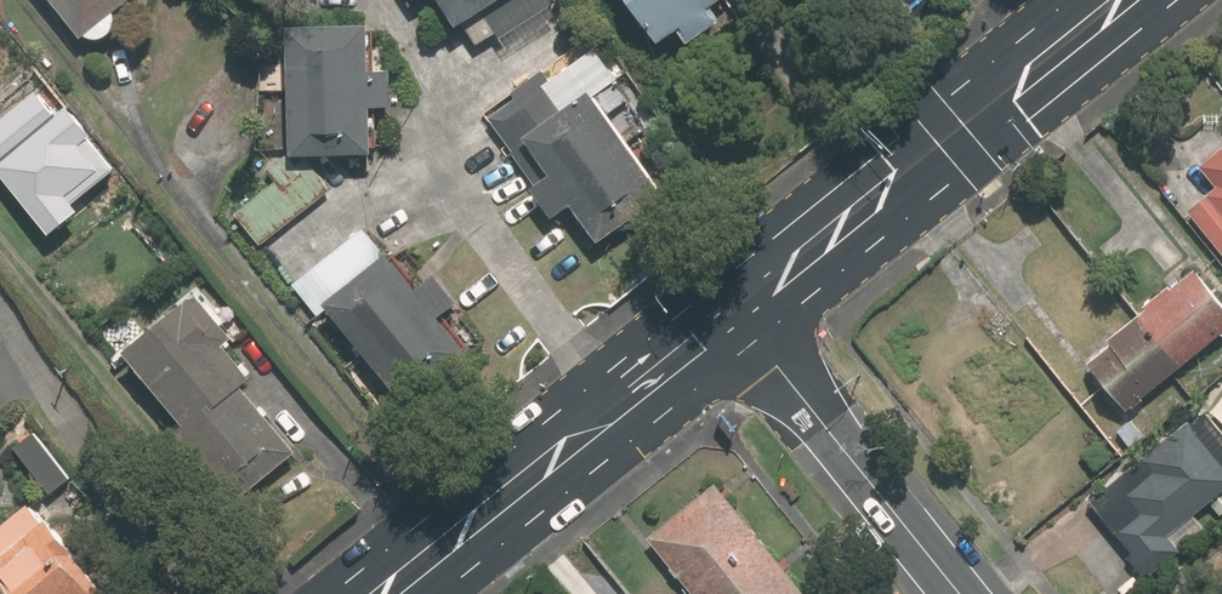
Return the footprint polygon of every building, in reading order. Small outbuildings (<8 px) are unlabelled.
[(86,36),(92,32),(93,32),(95,33),(96,33),(97,34),(98,34),(100,35),(101,35),(102,35),(104,35),(105,35),(106,34),(108,34),(109,34),(110,33),(112,33),(113,32),(114,31),(115,31),(116,30),(117,29),(118,28),(119,27),(119,25),(120,24),(120,23),(121,22),(121,21),(122,19),(122,18),(122,17),(122,15),(122,14),(122,13),(121,11),(121,10),(134,0),(59,0),(86,36)] [(466,23),(501,0),(451,0),(466,23)] [(727,20),(716,3),(721,0),(640,0),(665,37),(685,24),(696,41),(727,20)] [(398,105),(399,67),(379,66),(380,24),(297,22),(293,148),(379,150),(381,104),(398,105)] [(636,139),(655,125),(623,81),(626,78),(601,42),(554,76),(546,65),(486,108),(522,157),(540,144),(558,169),(537,185),(559,215),(579,200),(605,236),(671,188),(636,139)] [(56,232),(89,206),(83,198),(121,168),(92,133),(99,127),(75,98),(62,109),(35,76),(9,97),(0,86),(0,162),(56,232)] [(1204,158),(1221,181),(1221,144),(1204,158)] [(1211,190),(1212,191),(1221,204),(1221,182),(1211,190)] [(1212,191),(1192,208),(1221,245),(1221,204),(1212,191)] [(336,308),(413,404),(480,351),(449,313),(465,301),(442,273),(427,285),(400,251),(390,259),(366,228),(295,284),(322,319),(336,308)] [(1142,310),(1184,361),(1221,330),(1221,294),(1198,265),(1142,310)] [(258,366),(237,342),(246,335),(205,286),(131,347),(251,491),(303,448),(244,378),(258,366)] [(1184,361),(1142,310),(1113,334),(1117,339),(1093,359),(1131,405),(1184,361)] [(1133,553),(1221,480),(1221,430),(1203,407),(1141,457),(1154,472),(1129,494),(1144,512),(1117,534),(1133,553)] [(716,482),(648,537),(695,593),(808,593),(716,482)] [(25,593),(104,593),(112,588),(54,516),(51,519),(36,500),(2,527),(11,538),(2,545),(9,554),(0,561),(0,563),(25,593)] [(0,563),(0,593),(25,593),(0,563)]
